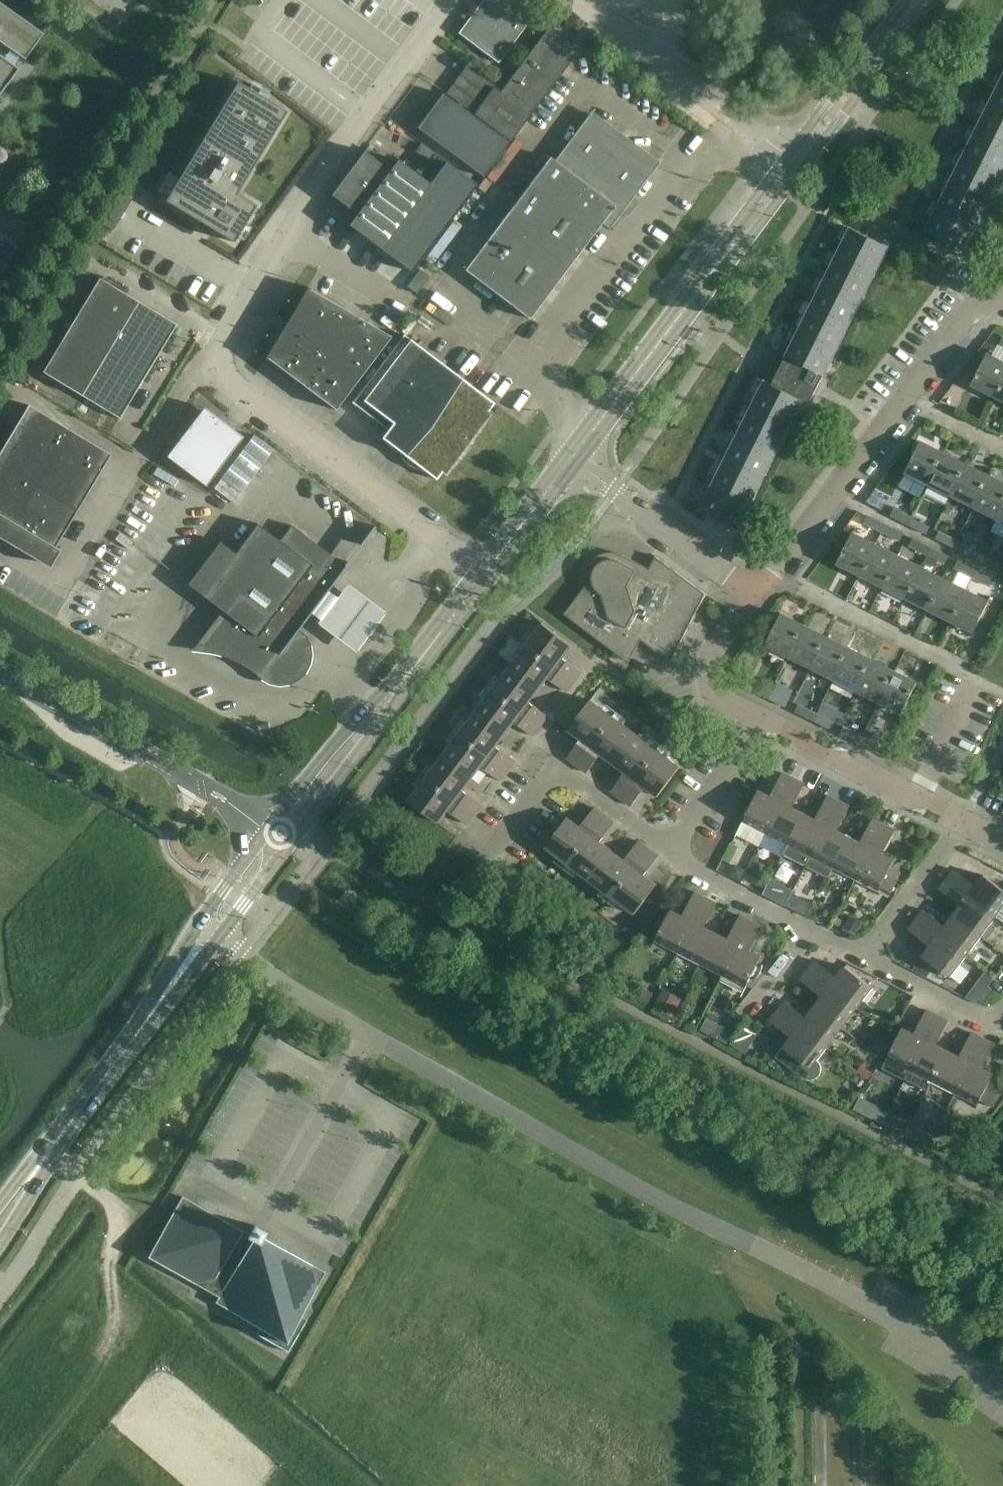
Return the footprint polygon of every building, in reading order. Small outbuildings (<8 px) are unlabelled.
[(518,0),(498,0),(497,0),(482,0),(458,33),(498,63),(535,13),(518,0)] [(24,59),(39,38),(43,34),(38,30),(0,3),(0,42),(24,59)] [(476,111),(474,114),(478,117),(509,141),(510,142),(578,50),(548,27),(500,91),(494,87),(488,94),(481,104),(476,111)] [(6,85),(18,69),(0,56),(0,93),(6,85)] [(466,66),(445,96),(474,117),(508,142),(509,141),(478,117),(474,114),(476,111),(481,104),(488,94),(494,87),(466,66)] [(1002,79),(989,105),(1002,112),(1002,79)] [(239,84),(165,202),(232,241),(254,206),(238,196),(234,193),(284,111),(239,84)] [(483,176),(508,142),(474,117),(445,96),(442,94),(417,127),(483,176)] [(989,105),(977,129),(1002,141),(1002,112),(989,105)] [(657,163),(591,114),(556,161),(550,156),(465,269),(530,318),(601,223),(608,228),(620,212),(623,215),(628,214),(631,209),(636,204),(635,199),(631,196),(657,163)] [(1002,159),(1002,141),(977,129),(965,153),(998,169),(1002,159)] [(364,151),(332,194),(347,206),(344,210),(342,213),(339,217),(342,219),(412,270),(419,260),(477,184),(449,161),(431,184),(397,159),(389,170),(364,151)] [(984,197),(998,169),(965,153),(951,181),(984,197)] [(971,222),(984,197),(951,181),(938,206),(971,222)] [(117,192),(99,222),(112,230),(130,200),(117,192)] [(958,248),(971,222),(938,206),(925,231),(958,248)] [(839,251),(872,267),(884,244),(851,228),(839,251)] [(859,294),(872,267),(839,251),(826,278),(859,294)] [(416,293),(429,276),(420,269),(407,287),(416,293)] [(846,319),(859,294),(826,278),(813,303),(846,319)] [(118,421),(175,327),(98,281),(41,375),(118,421)] [(335,410),(391,336),(309,289),(310,288),(308,287),(283,327),(265,358),(267,360),(267,359),(335,410)] [(833,345),(846,319),(813,303),(800,329),(833,345)] [(787,356),(790,358),(819,372),(820,371),(833,345),(800,329),(787,356)] [(477,391),(402,334),(402,335),(402,336),(398,341),(352,402),(351,402),(350,403),(386,430),(380,438),(383,440),(408,466),(415,460),(431,476),(436,480),(442,472),(444,474),(490,413),(487,411),(494,403),(477,391)] [(1002,381),(1002,360),(988,353),(985,361),(976,378),(972,385),(995,397),(1002,381)] [(973,367),(970,371),(976,378),(985,361),(980,357),(973,367)] [(765,382),(797,398),(809,404),(824,374),(820,371),(819,372),(790,358),(788,361),(785,360),(780,369),(773,366),(765,382)] [(765,382),(752,407),(785,423),(797,398),(765,382)] [(110,454),(27,405),(0,451),(0,533),(16,542),(16,543),(17,543),(51,563),(52,564),(60,550),(55,547),(110,454)] [(772,448),(785,423),(752,407),(740,432),(772,448)] [(201,410),(166,456),(205,486),(242,437),(220,420),(217,423),(201,410)] [(740,432),(727,456),(760,473),(772,448),(740,432)] [(929,485),(945,453),(922,441),(906,473),(929,485)] [(951,496),(967,464),(945,453),(929,485),(951,496)] [(747,499),(760,473),(727,456),(714,482),(747,499)] [(974,508),(990,475),(967,464),(951,496),(974,508)] [(1002,506),(1002,482),(990,475),(974,508),(996,519),(1002,506)] [(221,479),(213,488),(233,503),(240,493),(221,479)] [(714,482),(701,509),(707,512),(708,513),(734,525),(747,499),(714,482)] [(909,524),(912,517),(895,508),(891,515),(909,524)] [(882,532),(886,524),(868,515),(864,522),(882,532)] [(912,517),(909,524),(927,534),(930,526),(912,517)] [(280,540),(257,523),(235,553),(228,547),(220,541),(188,583),(187,584),(195,591),(225,613),(200,647),(208,648),(215,650),(222,651),(228,653),(235,656),(241,659),(247,663),(253,667),(258,671),(263,676),(271,680),(279,681),(287,680),(295,677),(301,671),(305,663),(307,655),(306,646),(302,639),(296,632),(298,629),(310,614),(318,604),(328,591),(347,565),(349,563),(347,561),(345,564),(344,565),(291,525),(281,539),(280,540)] [(886,524),(882,532),(900,541),(904,533),(886,524)] [(954,547),(957,540),(939,531),(936,538),(954,547)] [(973,531),(963,531),(963,541),(974,541),(973,531)] [(114,539),(127,549),(132,542),(119,532),(114,539)] [(854,532),(838,563),(860,574),(876,543),(854,532)] [(928,554),(931,547),(913,538),(909,545),(928,554)] [(957,540),(954,547),(972,556),(975,549),(957,540)] [(876,543),(860,574),(863,576),(882,586),(898,554),(878,544),(876,543)] [(931,547),(928,554),(945,563),(949,556),(931,547)] [(643,566),(623,555),(620,554),(616,552),(613,552),(604,553),(601,554),(596,557),(593,560),(590,563),(587,567),(586,571),(586,575),(586,580),(587,585),(565,614),(629,664),(641,641),(670,661),(705,593),(656,556),(649,569),(643,566)] [(898,554),(882,586),(906,598),(922,566),(903,557),(898,554)] [(999,570),(1002,563),(985,554),(981,561),(999,570)] [(972,577),(976,569),(958,560),(954,568),(972,577)] [(928,609),(944,578),(922,566),(906,598),(928,609)] [(976,569),(972,577),(990,586),(994,578),(976,569)] [(951,620),(967,589),(944,578),(928,609),(951,620)] [(318,604),(310,614),(319,621),(316,625),(355,655),(385,615),(347,586),(338,598),(328,591),(318,604)] [(967,589),(951,620),(974,632),(990,600),(967,589)] [(788,657),(805,625),(782,613),(766,646),(788,657)] [(527,644),(526,645),(575,681),(582,672),(563,657),(572,645),(543,623),(527,644)] [(811,668),(827,636),(805,625),(788,657),(811,668)] [(208,648),(200,647),(195,653),(208,653),(222,657),(235,664),(247,670),(259,680),(264,684),(273,687),(282,688),(292,685),(302,679),(307,674),(312,667),(313,658),(312,648),(307,638),(298,629),(296,632),(302,639),(306,646),(307,655),(305,663),(301,671),(295,677),(287,680),(279,681),(271,680),(263,676),(258,671),(253,667),(247,663),(241,659),(235,656),(228,653),(222,651),(215,650),(208,648)] [(833,680),(850,647),(827,636),(811,668),(833,680)] [(526,645),(510,666),(540,688),(548,677),(567,691),(575,681),(526,645)] [(856,691),(872,659),(850,647),(833,680),(856,691)] [(866,671),(856,691),(877,702),(893,671),(894,670),(872,659),(866,671)] [(530,702),(540,688),(510,666),(493,689),(542,725),(548,716),(530,702)] [(893,671),(877,702),(878,702),(902,714),(918,682),(895,670),(894,670),(893,671)] [(768,698),(772,690),(754,680),(750,689),(768,698)] [(772,690),(768,698),(786,707),(790,699),(789,698),(793,691),(776,682),(772,690)] [(534,736),(542,725),(493,689),(475,712),(506,734),(515,721),(534,736)] [(577,745),(567,757),(577,765),(614,717),(591,700),(569,729),(582,739),(577,745)] [(813,720),(817,712),(815,711),(815,712),(799,704),(795,711),(813,720)] [(497,746),(506,734),(475,712),(459,734),(508,769),(515,760),(497,746)] [(817,712),(813,720),(831,729),(835,722),(817,712)] [(614,717),(577,765),(587,772),(602,753),(615,763),(637,734),(617,719),(614,717)] [(858,743),(862,735),(844,726),(840,734),(858,743)] [(862,735),(858,743),(876,752),(880,744),(878,743),(878,735),(866,729),(863,735),(862,735)] [(501,780),(508,769),(459,734),(443,755),(473,777),(482,765),(501,780)] [(626,772),(612,791),(621,798),(658,749),(638,735),(637,734),(615,763),(626,772)] [(658,749),(621,798),(622,798),(632,805),(646,786),(658,796),(680,767),(660,752),(658,749)] [(443,755),(426,778),(474,815),(475,814),(482,804),(463,790),(473,777),(443,755)] [(759,790),(743,822),(765,833),(792,777),(783,772),(771,796),(759,790)] [(792,777),(765,833),(767,834),(787,844),(803,813),(793,808),(805,784),(795,778),(792,777)] [(426,778),(409,800),(439,822),(449,810),(467,824),(474,815),(426,778)] [(788,845),(783,854),(784,854),(806,865),(839,801),(828,795),(818,815),(816,819),(805,814),(803,813),(787,844),(788,845)] [(834,868),(850,837),(838,831),(850,806),(839,801),(806,865),(829,877),(834,868)] [(569,864),(605,815),(595,807),(581,826),(568,817),(546,846),(569,864)] [(605,815),(569,864),(591,880),(613,850),(601,841),(615,822),(605,815)] [(856,879),(884,824),(873,818),(861,842),(850,837),(834,868),(856,879)] [(884,824),(856,879),(879,891),(890,896),(901,874),(890,868),(895,860),(883,854),(886,849),(895,830),(884,824)] [(613,850),(591,880),(613,896),(649,848),(639,841),(625,860),(614,851),(613,850)] [(649,848),(613,896),(614,897),(635,913),(638,910),(657,884),(645,874),(659,856),(649,848)] [(734,863),(728,875),(740,881),(745,869),(734,863)] [(997,916),(1002,908),(1002,889),(984,875),(976,885),(954,869),(947,879),(997,916)] [(981,937),(997,916),(947,879),(939,889),(961,905),(953,915),(981,937)] [(773,899),(784,905),(784,904),(791,893),(780,887),(773,899)] [(671,909),(655,940),(678,952),(706,897),(695,891),(683,915),(671,909)] [(700,963),(716,932),(706,927),(718,903),(706,897),(678,952),(700,963)] [(981,937),(953,915),(946,926),(924,909),(916,920),(966,957),(981,937)] [(716,932),(700,963),(723,974),(751,920),(741,914),(728,938),(716,932)] [(849,914),(842,928),(856,936),(864,921),(849,914)] [(723,974),(721,979),(722,979),(730,983),(739,988),(744,991),(747,986),(750,979),(752,975),(755,977),(754,979),(755,980),(759,975),(761,970),(763,964),(762,964),(762,965),(758,964),(762,956),(751,950),(763,926),(751,920),(723,974)] [(951,978),(966,957),(916,920),(909,929),(931,946),(923,956),(951,978)] [(808,970),(858,1007),(869,1016),(875,1008),(864,1000),(873,987),(845,966),(837,976),(816,960),(808,970)] [(843,1027),(858,1007),(808,970),(800,980),(822,996),(815,1006),(843,1027)] [(984,971),(978,979),(988,986),(994,978),(984,971)] [(637,997),(636,998),(647,1004),(648,1003),(653,993),(642,987),(637,997)] [(654,1006),(654,1007),(673,1017),(673,1016),(682,998),(663,988),(654,1006)] [(685,997),(679,1009),(691,1015),(697,1003),(685,997)] [(843,1027),(815,1006),(807,1017),(785,1000),(778,1010),(827,1048),(843,1027)] [(903,1027),(882,1068),(906,1079),(938,1014),(927,1009),(915,1033),(903,1027)] [(818,1060),(827,1048),(778,1010),(770,1020),(791,1037),(776,1056),(804,1077),(808,1080),(812,1080),(816,1078),(820,1075),(822,1071),(822,1067),(820,1063),(818,1060)] [(932,1082),(949,1050),(937,1044),(949,1020),(938,1014),(906,1079),(907,1078),(908,1081),(924,1089),(929,1088),(932,1082)] [(706,1018),(700,1029),(711,1035),(717,1023),(706,1018)] [(743,1024),(731,1044),(745,1053),(757,1033),(743,1024)] [(949,1050),(932,1082),(954,1093),(982,1037),(972,1032),(960,1056),(949,1050)] [(878,1037),(870,1047),(879,1054),(887,1044),(878,1037)] [(954,1093),(955,1093),(978,1105),(981,1099),(994,1106),(1002,1092),(1002,1082),(993,1075),(995,1072),(983,1066),(994,1043),(983,1037),(982,1037),(954,1093)] [(869,1049),(864,1056),(876,1065),(881,1058),(869,1049)] [(861,1065),(857,1072),(869,1080),(873,1073),(861,1065)] [(860,1096),(853,1109),(862,1113),(869,1101),(860,1096)] [(889,1111),(883,1123),(891,1128),(898,1115),(889,1111)] [(921,1130),(917,1139),(928,1145),(933,1135),(921,1130)] [(182,1196),(147,1256),(218,1297),(215,1302),(258,1327),(255,1333),(288,1352),(306,1319),(300,1316),(325,1272),(260,1235),(263,1230),(261,1229),(259,1234),(255,1232),(252,1230),(255,1225),(253,1224),(248,1233),(182,1196)]
